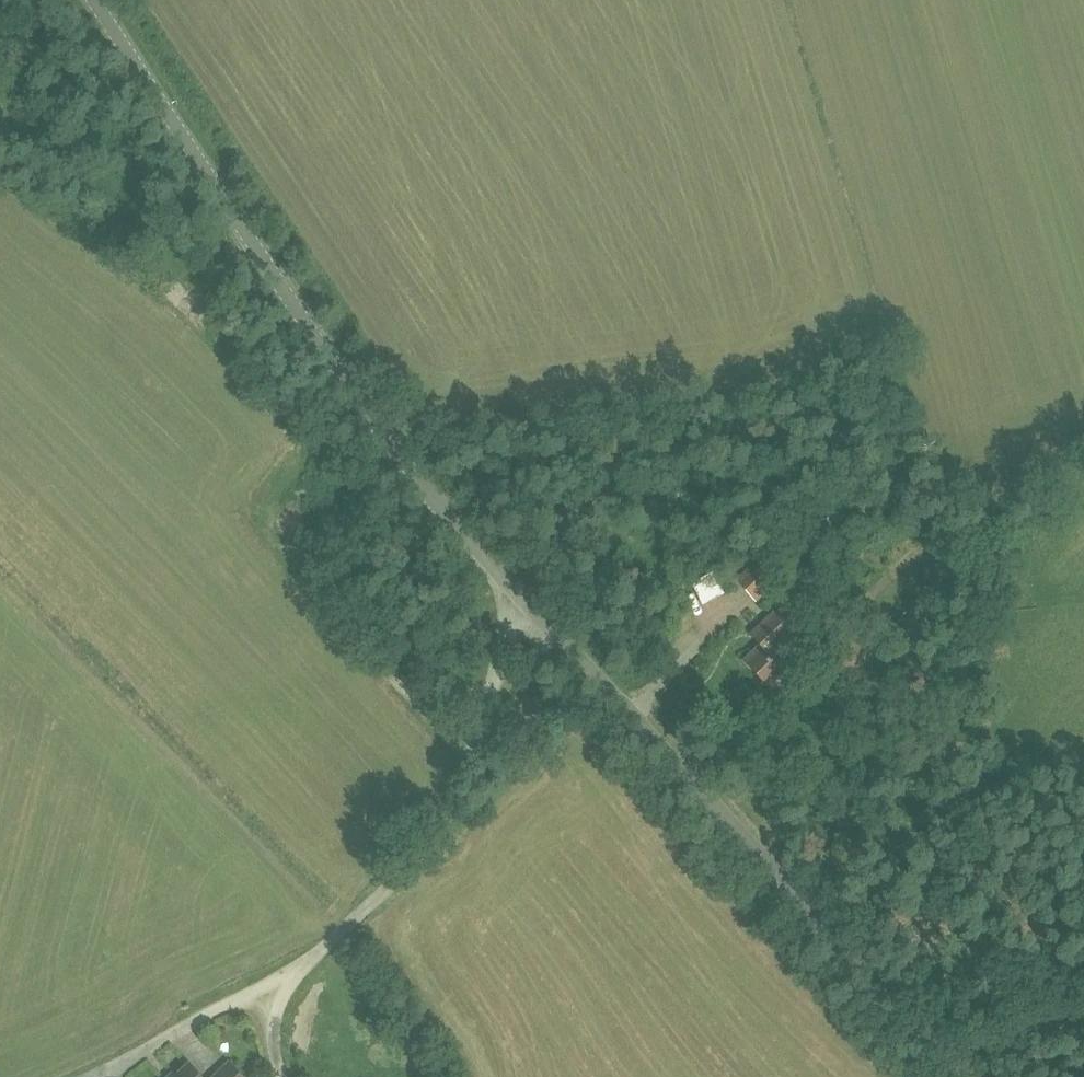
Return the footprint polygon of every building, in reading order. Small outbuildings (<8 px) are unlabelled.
[(758,602),(787,574),(769,556),(740,584),(758,602)] [(771,688),(807,656),(786,632),(792,627),(776,609),(749,633),(761,647),(746,660),(771,688)] [(841,630),(822,659),(847,676),(866,647),(841,630)] [(230,1063),(215,1076),(243,1076),(230,1063)] [(190,1064),(176,1076),(202,1076),(190,1064)]
